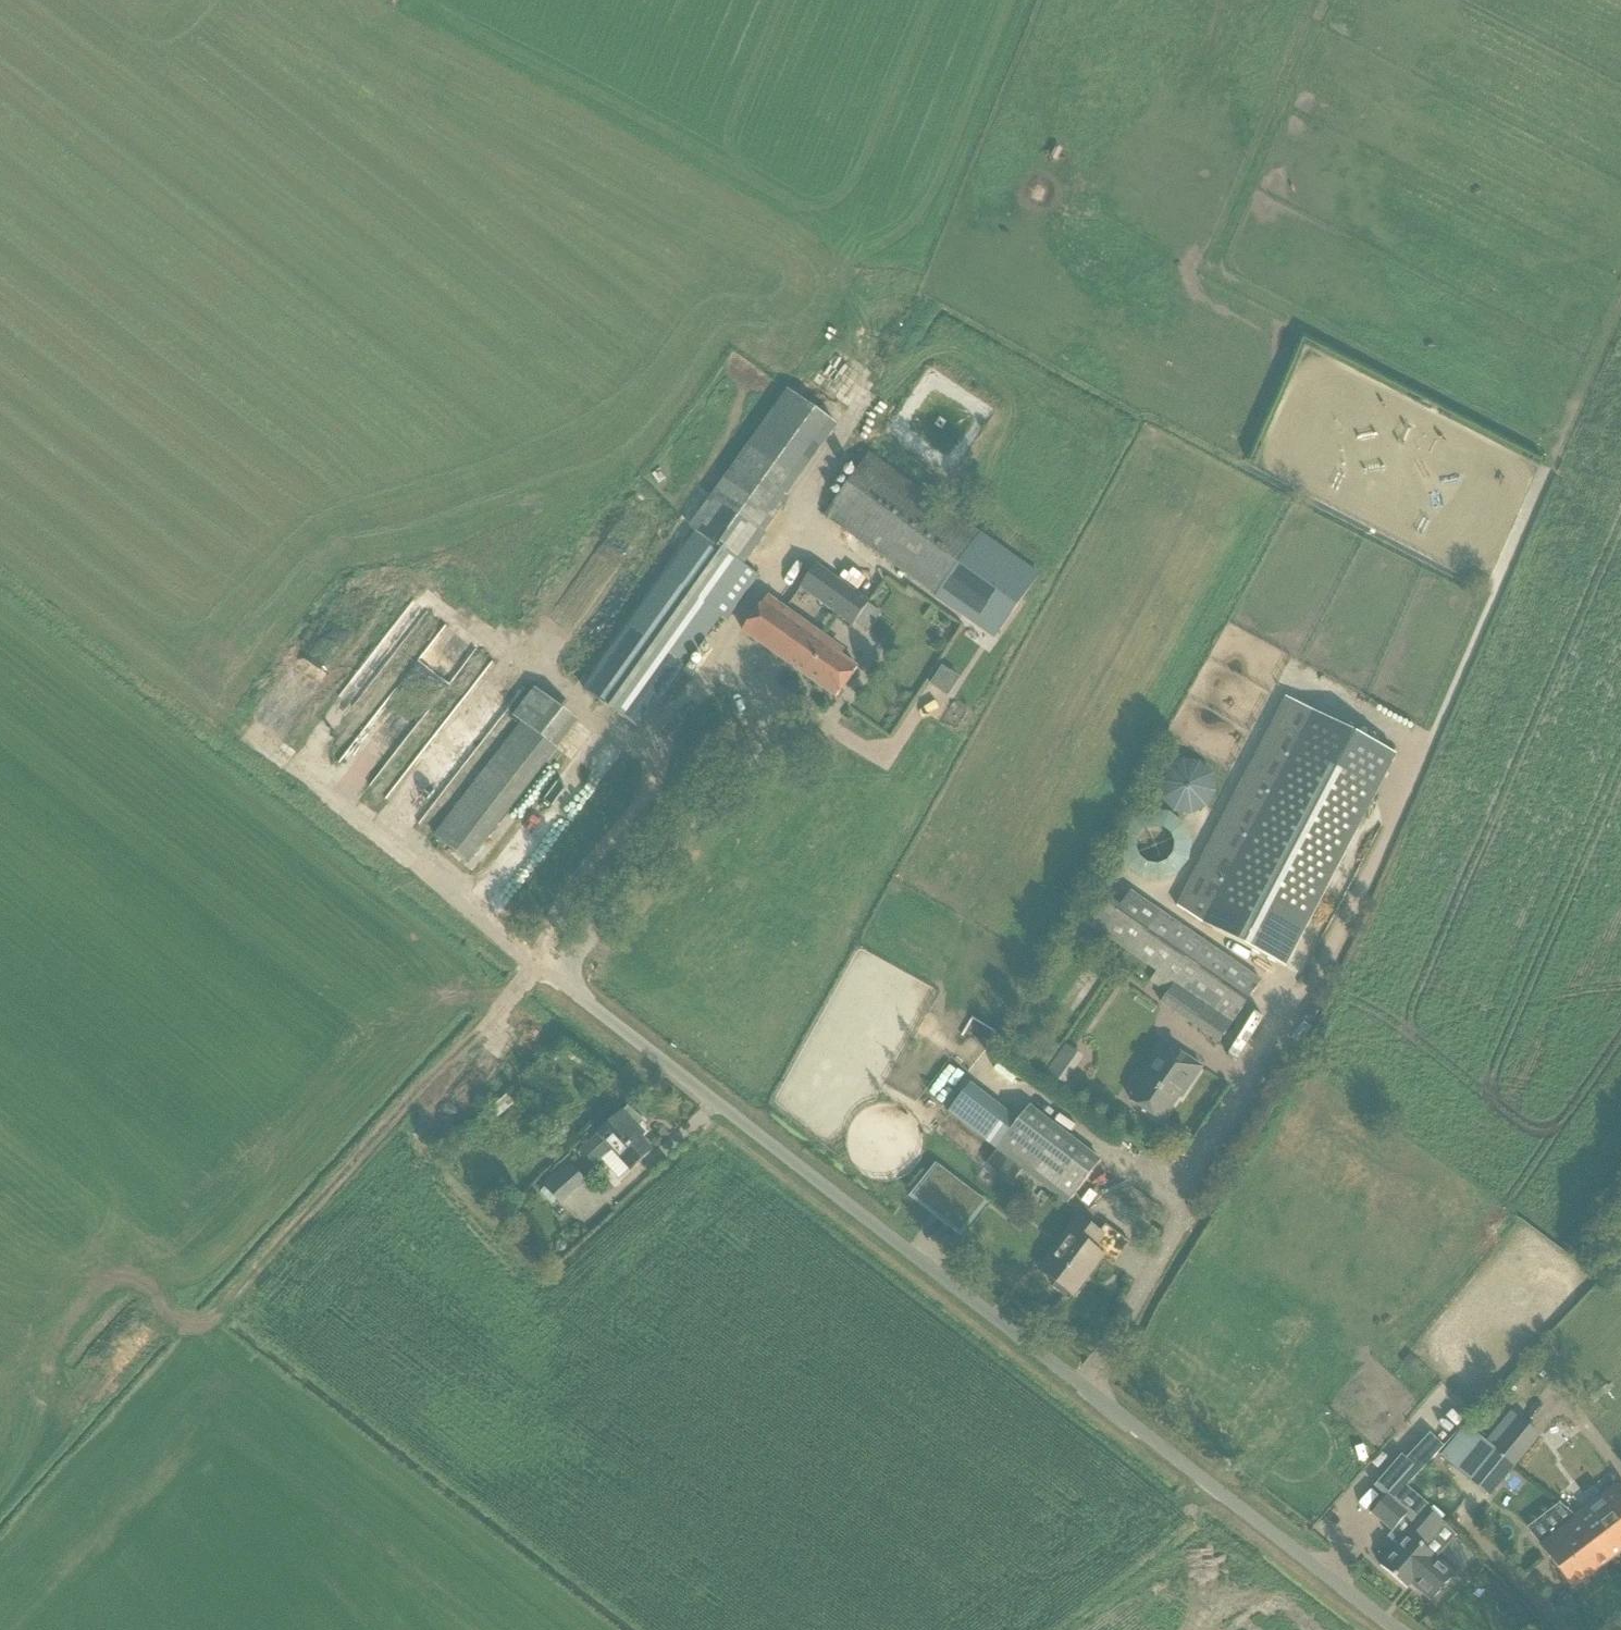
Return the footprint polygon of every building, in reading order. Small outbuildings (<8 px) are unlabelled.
[(825,516),(940,599),(993,637),(1037,575),(984,537),(869,454),(825,516)] [(735,540),(762,503),(726,478),(689,528),(698,535),(585,691),(638,729),(720,614),(728,620),(759,576),(722,551),(732,537),(735,540)] [(817,564),(799,588),(852,626),(870,602),(817,564)] [(829,649),(833,644),(767,597),(742,631),(836,698),(857,669),(829,649)] [(522,722),(434,836),(469,863),(577,722),(534,689),(513,716),(522,722)] [(1200,922),(1285,968),(1394,755),(1310,711),(1285,698),(1175,909),(1200,922)] [(1154,777),(1154,811),(1211,811),(1211,761),(1173,761),(1173,777),(1154,777)] [(1189,818),(1130,808),(1121,864),(1137,867),(1136,875),(1178,882),(1189,818)] [(1175,983),(1161,1003),(1218,1043),(1261,981),(1131,892),(1119,909),(1105,899),(1088,922),(1103,933),(1175,983)] [(1063,1044),(1044,1073),(1062,1085),(1081,1056),(1063,1044)] [(1130,1101),(1161,1122),(1180,1095),(1182,1097),(1201,1068),(1166,1045),(1145,1075),(1147,1077),(1130,1101)] [(946,1114),(1066,1206),(1100,1162),(1028,1107),(1017,1121),(969,1084),(946,1114)] [(652,1151),(634,1131),(643,1123),(645,1123),(646,1122),(628,1107),(627,1108),(598,1135),(581,1151),(594,1165),(612,1150),(630,1170),(652,1151)] [(560,1205),(584,1184),(568,1164),(544,1186),(560,1205)] [(956,1182),(952,1187),(935,1174),(917,1197),(949,1221),(959,1208),(970,1217),(981,1202),(956,1182)] [(1053,1288),(1068,1300),(1072,1295),(1073,1297),(1104,1257),(1093,1249),(1103,1236),(1079,1218),(1050,1257),(1056,1262),(1047,1275),(1040,1270),(1039,1271),(1056,1284),(1053,1288)] [(1546,1342),(1536,1351),(1547,1362),(1556,1352),(1546,1342)] [(1485,1443),(1492,1449),(1514,1467),(1541,1434),(1511,1412),(1485,1443)] [(1514,1467),(1492,1449),(1467,1480),(1489,1497),(1514,1467)] [(1422,1546),(1443,1523),(1430,1511),(1432,1508),(1400,1481),(1371,1514),(1392,1532),(1388,1537),(1397,1546),(1380,1566),(1406,1589),(1414,1580),(1418,1584),(1414,1588),(1431,1602),(1455,1575),(1436,1559),(1437,1559),(1422,1546)] [(1576,1516),(1609,1561),(1620,1553),(1620,1489),(1617,1484),(1576,1516)] [(1609,1561),(1576,1516),(1538,1545),(1573,1590),(1609,1561)]
